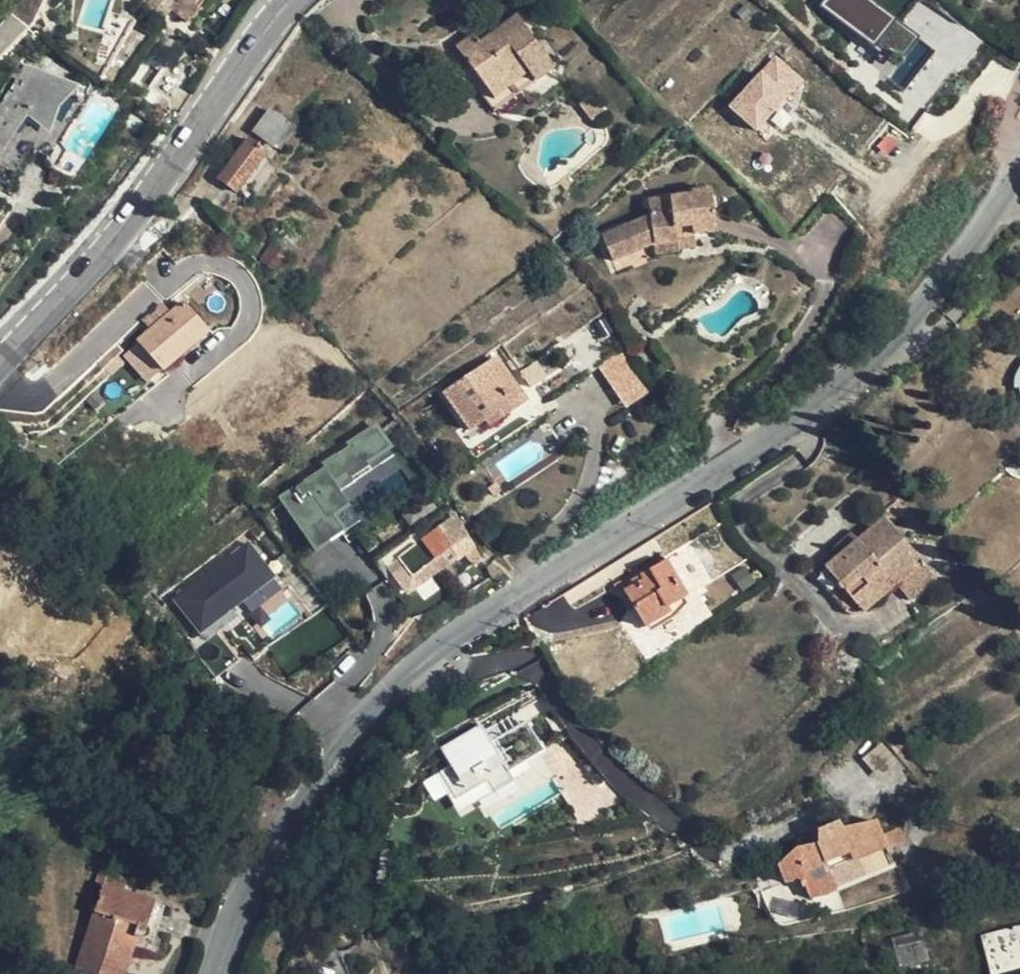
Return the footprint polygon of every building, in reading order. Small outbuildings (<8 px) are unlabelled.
[(183,23),(202,0),(154,0),(183,23)] [(915,36),(871,0),(822,0),(820,3),(880,53),(888,44),(900,54),(915,36)] [(0,33),(0,56),(3,58),(33,29),(14,13),(0,33)] [(480,44),(475,36),(473,34),(456,48),(477,77),(471,82),(494,111),(552,68),(528,36),(531,34),(518,16),(491,34),(480,44)] [(486,27),(475,36),(480,44),(491,34),(486,27)] [(756,131),(804,81),(775,54),(727,103),(756,131)] [(26,112),(46,123),(66,92),(27,66),(4,102),(0,100),(0,150),(26,112)] [(593,123),(603,115),(588,94),(576,103),(593,123)] [(287,126),(269,111),(254,130),(273,146),(287,126)] [(135,134),(144,122),(128,112),(120,123),(135,134)] [(265,154),(248,139),(218,178),(236,192),(265,154)] [(571,183),(564,177),(558,183),(565,191),(571,183)] [(690,228),(691,235),(717,232),(711,191),(691,194),(691,197),(648,202),(650,216),(602,238),(612,262),(653,244),(677,240),(676,229),(690,228)] [(693,250),(691,235),(690,228),(676,229),(677,240),(653,244),(654,256),(678,254),(678,252),(693,250)] [(280,234),(273,246),(270,243),(259,260),(276,272),(295,245),(280,234)] [(210,332),(187,304),(144,341),(167,370),(210,332)] [(591,345),(575,356),(584,371),(602,360),(591,345)] [(633,366),(621,350),(600,365),(612,381),(633,366)] [(446,393),(470,429),(485,419),(489,426),(524,401),(496,359),(446,393)] [(275,487),(309,546),(413,489),(380,429),(275,487)] [(909,510),(899,498),(880,515),(884,520),(858,543),(842,556),(815,579),(844,612),(849,615),(857,615),(862,613),(921,563),(889,525),(909,510)] [(453,513),(433,529),(449,550),(468,536),(453,513)] [(420,540),(435,560),(449,550),(433,529),(420,540)] [(834,548),(842,556),(858,543),(851,535),(834,548)] [(449,550),(456,559),(458,561),(477,546),(468,536),(449,550)] [(169,595),(198,633),(241,601),(257,622),(290,597),(244,538),(169,595)] [(406,551),(421,570),(435,560),(420,540),(406,551)] [(456,559),(449,550),(435,560),(421,570),(403,584),(410,595),(441,571),(456,559)] [(421,570),(406,551),(386,567),(402,587),(403,584),(421,570)] [(640,579),(642,583),(623,593),(644,628),(669,613),(667,608),(684,598),(665,565),(640,579)] [(482,722),(439,745),(449,765),(422,780),(432,801),(447,793),(457,812),(514,782),(482,722)] [(839,822),(816,830),(817,842),(813,845),(797,847),(776,865),(785,884),(801,881),(810,898),(824,896),(836,889),(893,864),(876,822),(844,829),(839,822)] [(816,830),(797,847),(813,845),(817,842),(816,830)] [(95,881),(104,885),(138,896),(146,874),(103,860),(95,881)] [(104,885),(73,973),(125,973),(134,947),(140,949),(155,902),(138,896),(104,885)] [(170,906),(155,902),(140,949),(154,954),(170,906)] [(1019,968),(1019,924),(980,934),(989,973),(993,973),(1019,968)] [(919,937),(888,942),(894,972),(924,967),(919,937)]
